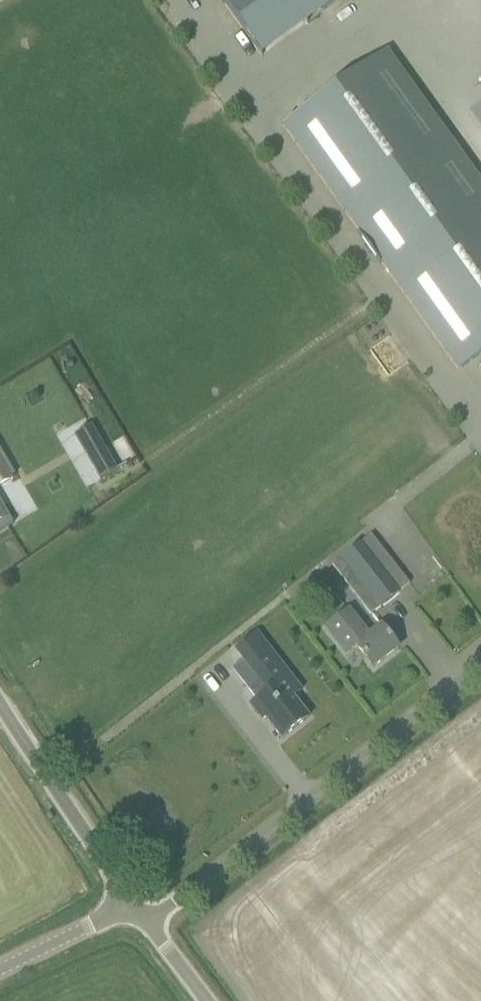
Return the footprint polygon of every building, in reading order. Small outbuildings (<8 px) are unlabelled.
[(306,23),(338,0),(290,0),(306,23)] [(387,51),(283,125),(459,371),(480,355),(480,182),(387,51)] [(467,107),(480,127),(480,96),(467,107)] [(389,335),(370,350),(389,374),(408,359),(389,335)] [(91,426),(75,435),(101,480),(117,471),(91,426)] [(12,479),(11,477),(15,475),(0,449),(0,486),(12,479)] [(14,523),(0,500),(0,531),(14,523)] [(371,535),(332,565),(345,582),(355,574),(380,607),(409,584),(384,552),(371,535)] [(398,648),(386,632),(382,627),(370,636),(360,623),(361,622),(350,608),(326,627),(347,654),(357,647),(373,667),(398,648)] [(244,660),(233,669),(248,688),(257,699),(251,704),(263,720),(266,718),(282,738),(309,718),(293,697),(301,690),(257,633),(236,650),(244,660)]
